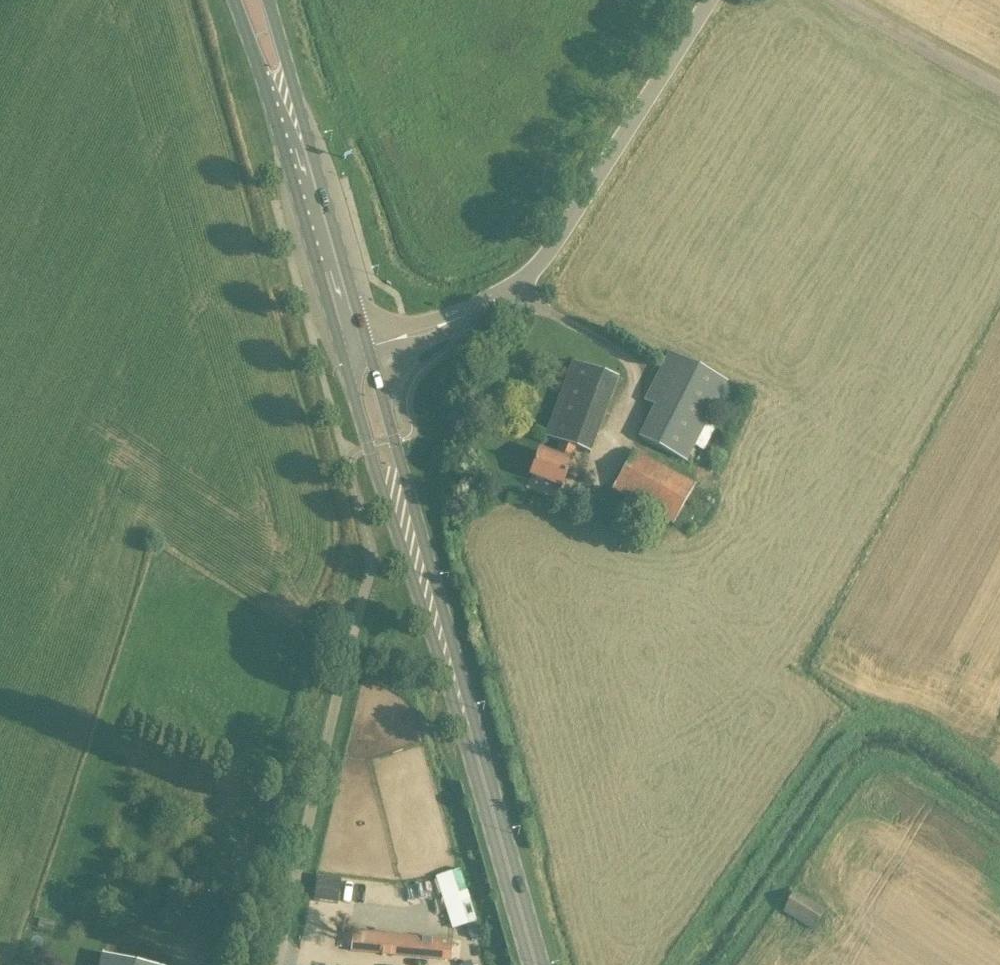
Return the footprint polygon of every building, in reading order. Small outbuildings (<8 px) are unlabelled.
[(654,406),(638,438),(687,462),(694,447),(703,451),(710,438),(701,434),(728,383),(668,353),(644,401),(654,406)] [(572,361),(543,437),(560,444),(555,458),(539,452),(530,476),(561,488),(575,449),(590,454),(618,379),(572,361)] [(672,525),(695,484),(634,450),(611,490),(672,525)] [(825,910),(795,892),(783,913),(812,931),(825,910)] [(452,925),(474,921),(469,897),(448,901),(452,925)] [(352,931),(350,952),(450,961),(452,940),(352,931)]
